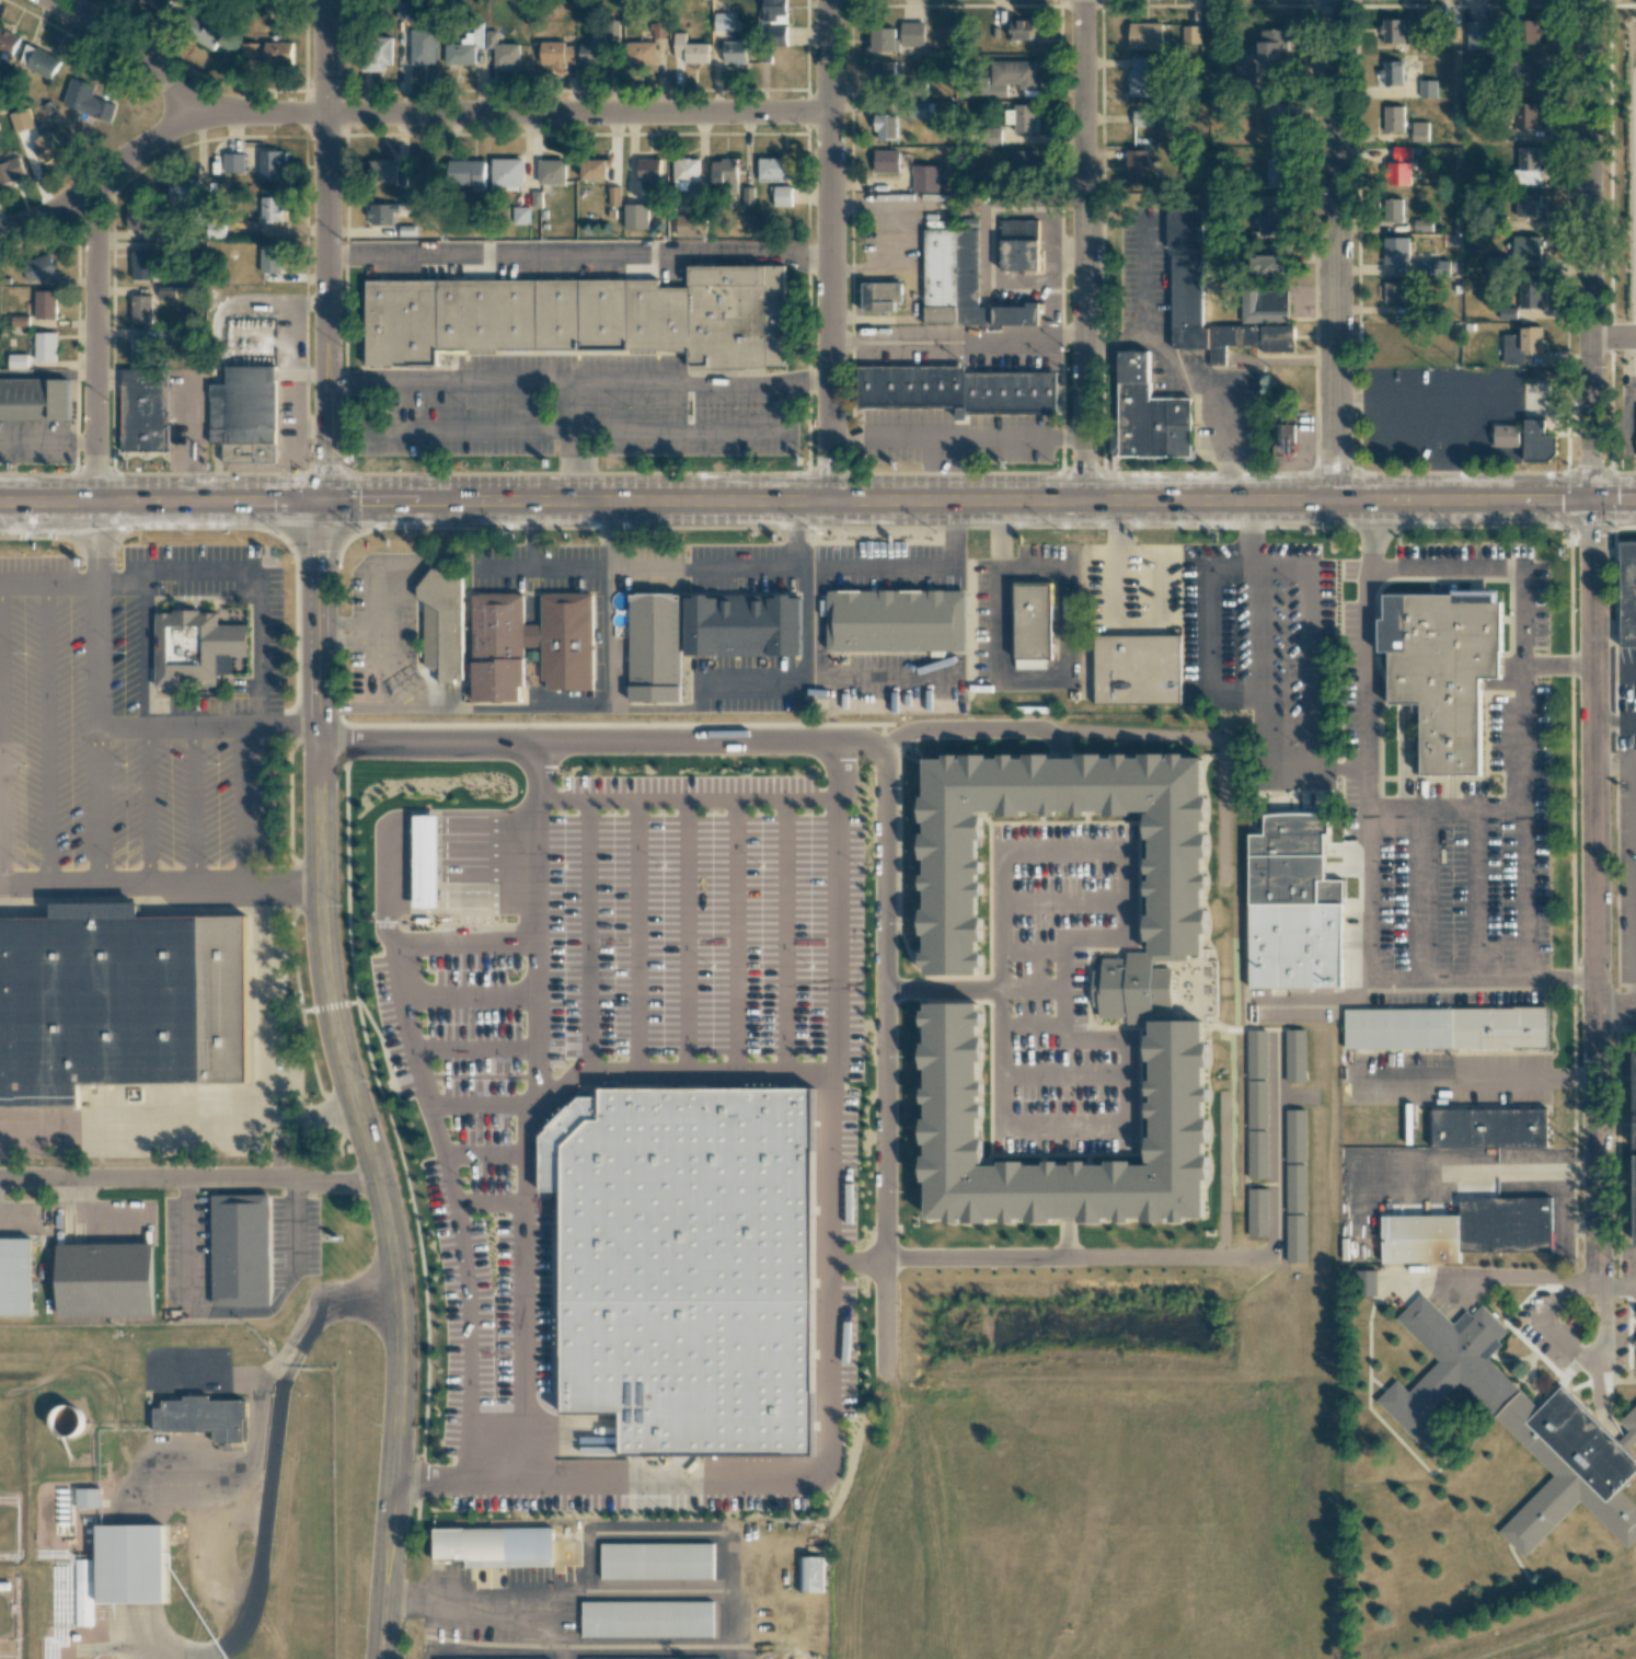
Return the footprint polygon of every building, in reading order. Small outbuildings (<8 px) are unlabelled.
[(170,0),(140,0),(138,4),(159,18),(170,0)] [(776,22),(776,16),(786,15),(786,0),(762,0),(762,22),(776,22)] [(732,31),(732,14),(714,14),(714,31),(732,31)] [(227,27),(210,17),(195,40),(212,51),(227,27)] [(1539,45),(1540,20),(1521,19),(1519,44),(1539,45)] [(619,21),(607,20),(606,37),(618,37),(619,21)] [(1010,40),(1033,40),(1034,20),(1010,20),(1010,40)] [(1404,44),(1405,20),(1383,20),(1383,43),(1404,44)] [(1486,50),(1487,22),(1467,21),(1467,49),(1486,50)] [(867,51),(900,52),(901,46),(924,47),(925,22),(901,22),(901,28),(868,28),(867,51)] [(1162,49),(1162,23),(1130,23),(1129,49),(1162,49)] [(653,38),(666,38),(666,24),(653,24),(653,38)] [(785,25),(767,25),(767,43),(786,43),(785,25)] [(482,26),(462,27),(462,44),(445,44),(445,65),(475,64),(475,48),(483,47),(482,26)] [(1201,44),(1201,26),(1182,26),(1182,44),(1201,44)] [(0,28),(0,50),(12,55),(20,38),(0,28)] [(411,29),(411,65),(434,66),(435,30),(411,29)] [(1288,30),(1260,29),(1259,64),(1281,65),(1281,51),(1288,51),(1288,30)] [(519,44),(497,44),(496,31),(485,31),(485,48),(494,48),(494,67),(519,67),(519,44)] [(580,64),(604,64),(604,33),(590,33),(590,44),(579,44),(580,64)] [(708,64),(708,44),(685,44),(685,33),(674,33),(673,57),(684,57),(684,64),(708,64)] [(392,38),(366,37),(366,69),(391,70),(392,38)] [(242,44),(242,64),(292,66),(293,43),(265,42),(265,45),(242,44)] [(540,64),(573,64),(573,46),(564,46),(564,42),(541,42),(540,64)] [(656,42),(627,42),(627,65),(656,66),(656,42)] [(724,42),(725,64),(746,63),(746,42),(724,42)] [(61,60),(27,44),(18,64),(51,80),(61,60)] [(1515,57),(1515,96),(1539,95),(1538,65),(1534,65),(1534,57),(1515,57)] [(1149,98),(1149,58),(1130,58),(1129,97),(1149,98)] [(1007,97),(1007,84),(1018,84),(1018,90),(1040,89),(1040,75),(1035,75),(1034,60),(990,61),(991,79),(975,80),(975,98),(1007,97)] [(894,84),(895,62),(870,62),(869,83),(894,84)] [(1384,86),(1403,85),(1403,62),(1383,62),(1383,74),(1384,74),(1384,86)] [(1255,64),(1235,64),(1235,81),(1255,81),(1255,64)] [(1436,98),(1436,80),(1420,81),(1420,98),(1436,98)] [(83,89),(82,82),(66,83),(67,103),(90,102),(89,89),(83,89)] [(1267,140),(1288,140),(1289,103),(1269,103),(1268,118),(1267,118),(1267,140)] [(1539,103),(1514,104),(1515,129),(1539,128),(1539,103)] [(1015,133),(1035,133),(1035,104),(1014,105),(1014,110),(1005,110),(1005,124),(1014,124),(1015,133)] [(1384,107),(1384,131),(1403,131),(1403,106),(1384,107)] [(10,113),(14,132),(33,128),(29,109),(10,113)] [(1133,127),(1150,127),(1150,110),(1133,110),(1133,127)] [(898,116),(874,115),(874,140),(898,140),(898,116)] [(1427,142),(1427,122),(1412,122),(1412,142),(1427,142)] [(1001,146),(1001,129),(985,129),(986,146),(1001,146)] [(31,146),(45,164),(63,149),(49,131),(31,146)] [(1410,185),(1410,161),(1412,161),(1412,147),(1390,147),(1391,185),(1410,185)] [(1539,184),(1541,147),(1516,147),(1515,183),(1539,184)] [(899,151),(875,150),(874,172),(899,173),(899,151)] [(1036,150),(1005,151),(1005,173),(1036,172),(1036,150)] [(1148,184),(1148,151),(1127,150),(1126,183),(1148,184)] [(1271,151),(1271,159),(1265,159),(1266,188),(1291,187),(1290,150),(1271,151)] [(286,152),(260,151),(259,179),(285,180),(286,152)] [(244,154),(224,154),(223,172),(244,173),(244,154)] [(26,176),(19,157),(0,164),(0,185),(26,176)] [(522,158),(491,159),(491,189),(523,188),(522,158)] [(759,181),(792,181),(792,158),(758,158),(759,181)] [(607,160),(582,159),(582,180),(607,181),(607,160)] [(638,181),(660,181),(660,159),(638,159),(638,181)] [(699,182),(699,159),(674,159),(674,191),(688,191),(687,182),(699,182)] [(737,183),(738,160),(712,159),(712,183),(737,183)] [(566,160),(539,160),(538,184),(566,184),(566,160)] [(484,161),(447,161),(448,185),(472,184),(473,189),(485,189),(484,161)] [(405,184),(406,164),(373,163),(372,183),(405,184)] [(938,166),(913,166),(913,192),(938,192),(938,166)] [(197,201),(197,180),(169,179),(168,200),(197,201)] [(772,207),(792,206),(792,186),(772,186),(772,207)] [(609,206),(620,206),(619,187),(608,187),(609,206)] [(753,206),(754,187),(744,187),(744,206),(753,206)] [(1538,217),(1538,194),(1512,193),(1512,217),(1538,217)] [(259,222),(280,222),(281,198),(259,197),(259,222)] [(1402,200),(1384,199),(1384,222),(1402,222),(1402,200)] [(399,205),(370,204),(369,225),(393,225),(393,213),(399,213),(399,205)] [(625,230),(648,229),(648,204),(624,205),(625,230)] [(1258,235),(1287,235),(1287,213),(1278,213),(1278,207),(1259,206),(1258,235)] [(530,224),(529,207),(513,207),(513,225),(530,224)] [(148,210),(128,209),(127,229),(147,229),(148,210)] [(1203,248),(1202,209),(1167,209),(1168,249),(1203,248)] [(706,215),(676,216),(677,238),(706,237),(706,215)] [(925,326),(1039,325),(1038,303),(1025,303),(1025,307),(978,308),(978,218),(961,218),(961,229),(924,230),(925,326)] [(1039,270),(1038,220),(1001,221),(1001,271),(1039,270)] [(1431,220),(1414,221),(1414,232),(1431,231),(1431,220)] [(1540,236),(1513,237),(1513,261),(1540,260),(1540,236)] [(1408,237),(1384,238),(1385,264),(1409,264),(1408,237)] [(1251,255),(1251,277),(1284,277),(1283,243),(1262,244),(1262,255),(1251,255)] [(281,245),(261,245),(261,274),(281,274),(281,245)] [(152,251),(130,252),(131,280),(152,280),(152,251)] [(55,275),(49,254),(21,263),(27,283),(55,275)] [(1173,349),(1210,349),(1210,366),(1226,366),(1225,346),(1261,346),(1261,352),(1294,352),(1294,325),(1203,326),(1202,255),(1172,256),(1173,349)] [(1486,276),(1507,276),(1508,256),(1486,255),(1486,276)] [(368,284),(658,280),(658,287),(689,287),(689,267),(783,266),(784,370),(691,371),(690,354),(438,356),(438,367),(368,368),(368,284)] [(1542,308),(1542,279),(1519,279),(1519,308),(1542,308)] [(862,312),(895,312),(895,303),(901,303),(901,283),(862,283),(862,312)] [(1404,283),(1385,283),(1385,303),(1404,303),(1404,283)] [(175,298),(175,286),(158,287),(159,299),(175,298)] [(1288,290),(1241,291),(1242,323),(1288,323),(1288,290)] [(56,292),(35,291),(35,319),(56,319),(56,292)] [(152,324),(151,295),(131,296),(132,324),(152,324)] [(1516,308),(1499,308),(1499,319),(1516,319),(1516,308)] [(1541,327),(1521,327),(1521,335),(1503,335),(1503,364),(1524,364),(1524,352),(1541,352),(1541,327)] [(35,361),(56,361),(56,332),(35,332),(35,361)] [(132,365),(152,365),(153,337),(132,337),(132,365)] [(1149,352),(1118,353),(1119,459),(1191,458),(1190,401),(1150,401),(1149,352)] [(26,354),(8,354),(8,369),(27,368),(26,354)] [(275,367),(228,368),(228,384),(209,384),(209,447),(223,447),(223,462),(275,461),(275,367)] [(1057,372),(1057,414),(967,415),(967,419),(957,419),(957,407),(857,408),(857,367),(964,367),(964,372),(1057,372)] [(168,369),(123,369),(123,451),(169,451),(168,369)] [(0,380),(0,420),(68,418),(67,378),(0,380)] [(1544,419),(1525,420),(1525,459),(1557,459),(1556,435),(1544,435),(1544,419)] [(1271,456),(1292,456),(1293,425),(1271,424),(1271,456)] [(1519,447),(1518,425),(1494,426),(1494,447),(1519,447)] [(1623,544),(1623,646),(1635,646),(1635,544),(1623,544)] [(433,568),(417,588),(417,597),(424,602),(424,663),(429,669),(438,669),(438,684),(457,684),(457,680),(462,679),(460,578),(433,568)] [(1051,584),(1014,585),(1015,658),(1052,657),(1051,584)] [(967,591),(828,591),(828,650),(967,650),(967,591)] [(1494,591),(1451,591),(1451,597),(1382,596),(1382,621),(1375,620),(1375,652),(1384,653),(1383,706),(1419,706),(1418,776),(1476,777),(1478,679),(1499,679),(1500,604),(1494,604),(1494,591)] [(592,592),(541,595),(542,680),(549,680),(549,691),(595,690),(592,592)] [(522,594),(473,595),(475,700),(519,699),(518,684),(525,684),(522,594)] [(802,598),(687,598),(687,654),(802,655),(802,598)] [(680,600),(630,601),(632,699),(682,698),(680,600)] [(217,612),(155,612),(154,686),(217,686),(217,612)] [(1179,634),(1094,634),(1094,704),(1180,704),(1179,634)] [(1044,659),(1015,660),(1015,669),(1045,669),(1044,659)] [(1197,961),(1141,961),(1139,820),(973,821),(975,979),(920,980),(917,771),(1195,768),(1197,961)] [(1248,836),(1249,988),(1343,988),(1343,880),(1323,880),(1323,834),(1328,834),(1328,815),(1264,815),(1265,836),(1248,836)] [(408,821),(410,914),(434,914),(434,821),(408,821)] [(71,1110),(0,1110),(0,920),(48,920),(48,908),(129,908),(129,918),(243,917),(243,1085),(71,1084),(71,1110)] [(1170,1014),(1150,1014),(1150,1025),(1098,1025),(1098,968),(1147,968),(1147,975),(1170,975),(1170,1014)] [(1549,1007),(1344,1009),(1344,1049),(1549,1048),(1549,1007)] [(1196,1030),(1196,1229),(917,1229),(917,1011),(970,1011),(970,1176),(1142,1176),(1142,1030),(1196,1030)] [(1267,1079),(1267,1030),(1247,1030),(1248,1079),(1267,1079)] [(1306,1082),(1305,1030),(1285,1030),(1286,1083),(1306,1082)] [(1267,1129),(1267,1081),(1247,1081),(1247,1129),(1267,1129)] [(608,1410),(550,1412),(551,1190),(527,1190),(527,1136),(565,1095),(587,1095),(587,1086),(800,1085),(797,1452),(609,1453),(608,1410)] [(1546,1109),(1431,1110),(1432,1147),(1547,1145),(1546,1109)] [(1286,1162),(1306,1162),(1306,1110),(1285,1110),(1286,1162)] [(1267,1179),(1267,1131),(1247,1131),(1248,1180),(1267,1179)] [(1307,1212),(1306,1165),(1285,1165),(1286,1213),(1307,1212)] [(1267,1189),(1248,1189),(1248,1237),(1268,1237),(1267,1189)] [(269,1195),(212,1196),(215,1303),(272,1303),(269,1195)] [(1459,1198),(1551,1196),(1552,1249),(1461,1252),(1461,1261),(1383,1263),(1382,1216),(1459,1214),(1459,1198)] [(1306,1215),(1286,1215),(1286,1263),(1307,1263),(1306,1215)] [(0,1239),(0,1314),(30,1314),(30,1239),(0,1239)] [(58,1243),(158,1243),(158,1327),(58,1327),(58,1243)] [(1357,1296),(1377,1296),(1376,1270),(1356,1270),(1357,1296)] [(1395,1321),(1437,1361),(1408,1391),(1396,1380),(1374,1401),(1428,1453),(1450,1430),(1430,1410),(1459,1381),(1555,1475),(1498,1533),(1524,1559),(1579,1504),(1629,1553),(1635,1546),(1635,1502),(1623,1489),(1635,1476),(1635,1457),(1628,1450),(1635,1442),(1635,1403),(1617,1422),(1625,1430),(1617,1438),(1562,1383),(1540,1407),(1489,1359),(1503,1345),(1499,1340),(1508,1330),(1482,1305),(1472,1315),(1465,1309),(1451,1323),(1421,1293),(1395,1321)] [(245,1399),(209,1399),(209,1395),(183,1395),(183,1399),(161,1401),(161,1408),(153,1408),(153,1430),(214,1430),(214,1441),(242,1440),(241,1418),(245,1416),(245,1399)] [(76,1489),(100,1488),(100,1508),(77,1508),(76,1489)] [(96,1600),(96,1526),(161,1526),(161,1600),(96,1600)] [(433,1529),(434,1561),(465,1561),(465,1568),(553,1567),(552,1528),(433,1529)] [(713,1543),(600,1543),(600,1579),(713,1580),(713,1543)] [(798,1593),(822,1592),(822,1557),(798,1557),(798,1593)] [(713,1602),(582,1601),(581,1637),(713,1638),(713,1602)]
